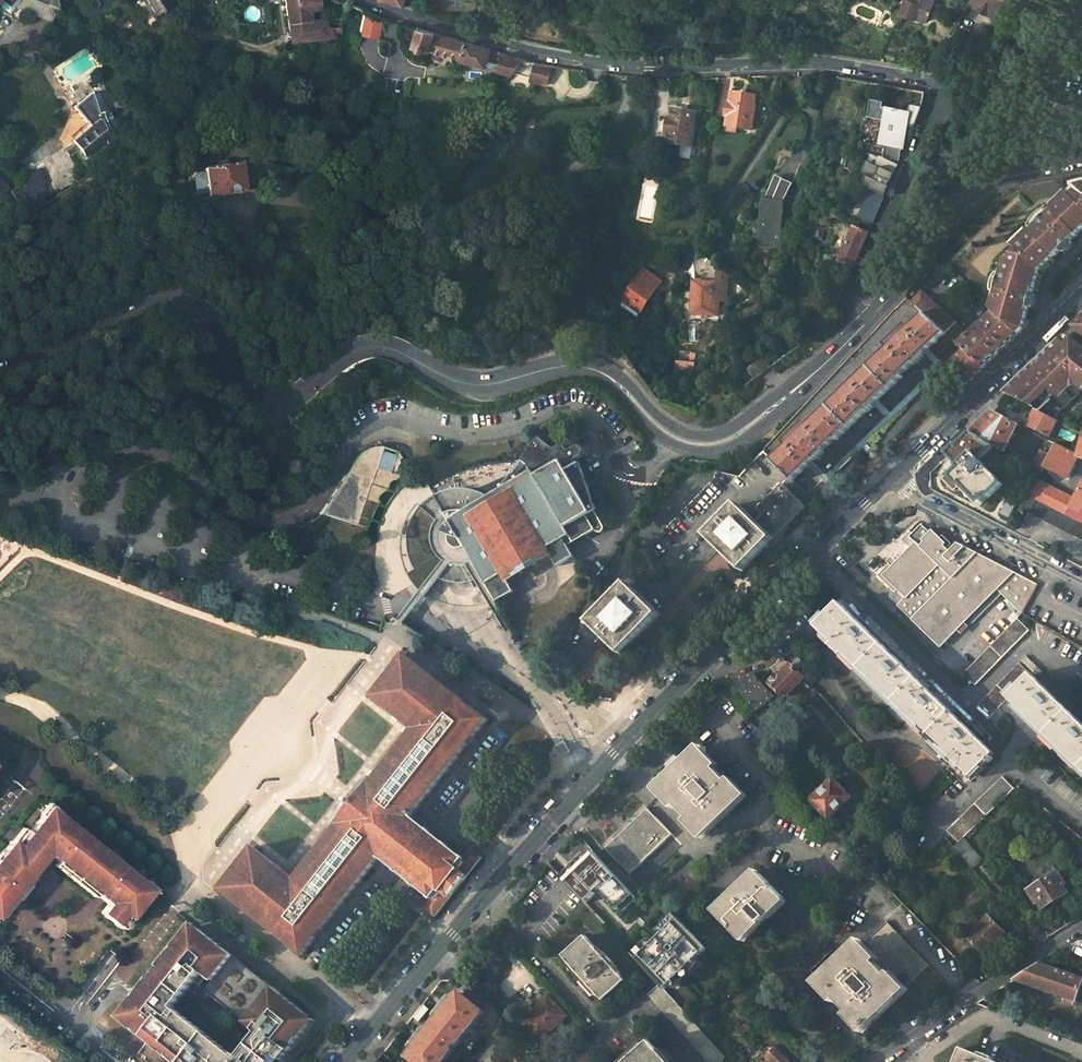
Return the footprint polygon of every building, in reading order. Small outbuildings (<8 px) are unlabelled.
[(58,9),(57,0),(38,0),(58,9)] [(171,0),(144,0),(154,17),(174,4),(171,0)] [(319,0),(286,0),(292,45),(294,45),(294,50),(328,45),(328,41),(334,39),(334,35),(345,34),(344,28),(330,29),(329,21),(313,23),(313,13),(321,11),(319,0)] [(893,8),(902,12),(906,0),(896,0),(893,8)] [(917,20),(918,18),(929,22),(937,2),(932,0),(906,0),(902,12),(901,14),(917,20)] [(1006,0),(972,0),(969,7),(994,22),(1006,0)] [(377,41),(382,19),(362,14),(357,36),(377,41)] [(491,49),(420,29),(415,46),(433,52),(434,51),(464,59),(463,61),(486,68),(491,49)] [(1010,52),(1000,47),(996,55),(1006,61),(1010,52)] [(523,59),(506,54),(501,69),(514,74),(515,71),(532,76),(531,79),(547,84),(553,64),(530,60),(523,59)] [(755,106),(757,97),(732,93),(731,104),(729,103),(727,118),(729,118),(727,128),(753,131),(757,106),(755,106)] [(100,116),(91,94),(76,106),(91,127),(73,139),(84,155),(110,138),(103,115),(100,116)] [(921,106),(911,107),(910,113),(884,109),(876,155),(900,159),(902,147),(904,147),(908,124),(914,125),(918,117),(921,106)] [(696,124),(698,113),(674,110),(672,120),(670,120),(668,133),(671,134),(669,143),(694,147),(697,124),(696,124)] [(661,133),(668,133),(670,120),(663,118),(661,133)] [(897,165),(881,158),(877,166),(868,162),(862,177),(874,182),(858,218),(872,224),(897,165)] [(245,191),(240,163),(205,169),(206,173),(197,174),(194,177),(197,193),(200,195),(209,193),(210,197),(245,191)] [(29,213),(46,201),(30,176),(23,181),(27,206),(29,213)] [(792,184),(776,176),(764,198),(759,248),(780,250),(785,203),(792,184)] [(27,206),(23,181),(12,193),(27,206)] [(1076,188),(1077,192),(1072,198),(1081,208),(1081,187),(1076,188)] [(1023,243),(1016,250),(1017,251),(1017,252),(1020,255),(1010,265),(1009,271),(1008,274),(1002,273),(995,298),(1000,303),(991,311),(994,313),(993,313),(1016,336),(1023,330),(1029,307),(1033,295),(1039,273),(1037,272),(1054,256),(1055,257),(1061,251),(1070,242),(1077,236),(1076,234),(1081,228),(1081,208),(1072,198),(1067,193),(1059,201),(1061,204),(1023,240),(1024,242),(1023,243)] [(248,225),(226,214),(222,223),(217,232),(238,244),(240,240),(246,243),(251,231),(246,228),(248,225)] [(868,233),(854,227),(839,261),(853,267),(868,233)] [(1070,242),(1061,251),(1065,255),(1074,246),(1070,242)] [(660,282),(644,270),(624,299),(620,306),(634,317),(639,310),(640,310),(660,282)] [(968,285),(956,274),(953,277),(966,288),(968,285)] [(716,314),(719,285),(697,283),(695,313),(716,314)] [(915,283),(903,297),(917,310),(926,300),(925,299),(927,296),(929,298),(930,296),(929,296),(915,283)] [(1033,295),(1029,307),(1034,309),(1038,296),(1033,295)] [(923,315),(943,336),(961,352),(981,372),(999,354),(975,332),(973,334),(972,333),(971,334),(972,335),(969,338),(955,324),(957,322),(930,296),(929,298),(927,296),(925,299),(926,300),(917,310),(923,315)] [(1016,336),(993,313),(981,326),(1004,348),(1016,336)] [(868,368),(890,391),(903,377),(902,376),(915,363),(916,364),(925,356),(924,355),(943,336),(923,315),(912,326),(908,322),(884,346),(888,349),(868,368)] [(1073,327),(1077,331),(1081,335),(1081,318),(1073,327)] [(1004,348),(981,326),(975,332),(999,354),(1004,348)] [(1047,352),(1038,360),(1023,375),(1004,393),(1010,396),(1058,349),(1069,359),(1078,347),(1064,336),(1047,352)] [(1075,399),(1081,390),(1081,351),(1078,347),(1069,359),(1058,349),(1010,396),(1036,410),(1051,417),(1075,399)] [(961,352),(950,363),(970,383),(981,372),(961,352)] [(772,368),(765,359),(749,371),(755,380),(772,368)] [(830,405),(852,427),(868,412),(869,413),(875,407),(874,406),(890,391),(868,368),(830,405)] [(852,427),(830,405),(810,424),(807,420),(783,443),(786,447),(772,461),(792,482),(815,460),(816,461),(824,453),(823,452),(836,439),(837,440),(852,427)] [(1036,410),(1028,427),(1049,438),(1058,421),(1051,417),(1036,410)] [(994,411),(970,434),(995,448),(1004,452),(1019,425),(994,411)] [(958,465),(943,480),(954,491),(960,484),(980,504),(988,497),(989,499),(1003,485),(981,462),(995,448),(970,434),(949,455),(958,465)] [(547,439),(530,462),(521,473),(508,478),(497,483),(486,487),(477,490),(471,491),(464,490),(455,491),(448,493),(440,496),(432,501),(425,508),(418,519),(414,526),(412,532),(411,543),(413,555),(416,565),(423,575),(430,583),(436,587),(442,579),(448,582),(453,583),(456,584),(460,584),(466,584),(473,583),(479,581),(484,578),(498,603),(516,593),(512,584),(554,560),(559,568),(578,558),(572,546),(599,531),(600,533),(603,533),(605,532),(606,531),(607,529),(606,526),(599,514),(603,511),(603,510),(603,509),(602,507),(601,506),(600,506),(588,466),(582,461),(590,456),(591,454),(591,452),(591,451),(590,449),(588,448),(586,448),(584,448),(582,449),(576,453),(572,445),(562,451),(547,439)] [(1041,450),(1032,467),(1042,472),(1043,473),(1045,468),(1067,478),(1077,457),(1076,456),(1071,453),(1056,445),(1051,455),(1041,450)] [(362,453),(357,459),(322,514),(368,528),(373,514),(378,505),(388,490),(396,482),(409,470),(397,452),(383,447),(378,447),(373,448),(368,450),(362,453)] [(1042,503),(1081,523),(1081,483),(1074,498),(1051,486),(1050,487),(1038,481),(1031,496),(1043,502),(1042,503)] [(806,507),(784,485),(758,511),(764,516),(758,522),(775,539),(790,524),(806,507)] [(1081,541),(1081,523),(1042,503),(1030,496),(1029,496),(1022,510),(1029,514),(1030,514),(1081,541)] [(758,522),(739,505),(708,537),(743,571),(775,539),(758,522)] [(418,519),(425,508),(423,506),(418,511),(412,521),(409,528),(406,539),(406,550),(407,559),(409,569),(413,579),(419,587),(428,595),(436,587),(430,583),(423,575),(416,565),(413,555),(411,543),(412,532),(414,526),(418,519)] [(946,550),(951,545),(942,536),(940,538),(931,530),(929,532),(920,524),(911,533),(908,530),(899,538),(907,546),(901,552),(898,556),(894,553),(874,574),(893,593),(896,589),(905,598),(896,606),(939,648),(995,591),(1022,614),(1037,586),(958,544),(954,547),(949,552),(946,550)] [(629,583),(589,624),(621,654),(660,615),(629,583)] [(822,638),(959,772),(962,769),(970,778),(993,755),(839,605),(816,627),(825,636),(822,638)] [(1016,620),(963,674),(973,685),(1028,630),(1016,620)] [(379,632),(382,626),(369,622),(367,628),(379,632)] [(611,656),(600,646),(566,680),(580,688),(611,656)] [(303,954),(379,858),(411,818),(487,720),(483,717),(406,657),(373,699),(413,730),(370,786),(366,783),(358,794),(346,808),(334,823),(338,826),(295,881),(254,849),(221,892),(303,954)] [(798,673),(791,667),(782,658),(777,663),(773,666),(768,669),(777,678),(769,685),(784,699),(804,679),(798,673)] [(791,667),(798,673),(806,666),(799,659),(791,667)] [(1020,665),(976,709),(987,719),(1008,699),(1017,707),(1014,710),(1081,776),(1081,725),(1020,665)] [(753,675),(734,680),(731,696),(747,717),(774,697),(753,675)] [(662,728),(669,721),(665,718),(659,725),(662,728)] [(698,754),(713,770),(717,766),(698,747),(644,798),(662,818),(666,814),(651,798),(698,754)] [(725,782),(713,770),(698,754),(651,798),(666,814),(677,827),(692,843),(740,797),(725,782)] [(674,830),(692,850),(747,798),(729,778),(725,782),(740,797),(692,843),(677,827),(674,830)] [(959,843),(964,839),(971,832),(1014,790),(1002,778),(948,831),(959,843)] [(849,799),(832,781),(811,800),(828,818),(849,799)] [(549,810),(555,803),(552,800),(545,807),(549,810)] [(53,811),(43,803),(34,815),(37,817),(42,811),(44,811),(47,812),(51,814),(53,811)] [(605,850),(629,875),(672,836),(647,810),(605,850)] [(57,863),(95,893),(99,896),(105,901),(106,907),(99,915),(118,930),(141,900),(142,898),(145,891),(144,887),(143,886),(140,884),(133,878),(129,875),(115,864),(110,860),(51,814),(47,812),(44,811),(42,811),(37,817),(23,834),(20,831),(10,844),(9,843),(0,855),(0,914),(7,905),(13,898),(16,901),(32,881),(29,878),(35,871),(33,870),(45,854),(57,863)] [(411,818),(379,858),(433,899),(424,909),(435,917),(459,887),(482,858),(471,849),(463,859),(411,818)] [(824,822),(830,828),(835,825),(828,818),(824,822)] [(964,839),(967,843),(975,837),(971,832),(964,839)] [(964,839),(959,843),(954,848),(973,870),(982,862),(967,843),(964,839)] [(617,913),(633,897),(604,866),(605,865),(594,853),(564,882),(585,904),(597,892),(617,913)] [(52,870),(90,899),(95,893),(57,863),(52,870)] [(718,916),(760,876),(757,872),(714,912),(718,916)] [(1057,873),(1027,892),(1035,904),(1037,902),(1042,909),(1066,893),(1062,887),(1065,885),(1057,873)] [(760,876),(718,916),(741,941),(759,922),(762,925),(768,920),(765,917),(782,900),(760,876)] [(144,900),(152,890),(142,882),(140,884),(143,886),(144,887),(145,891),(142,898),(144,900)] [(13,898),(7,905),(11,908),(16,901),(13,898)] [(768,920),(786,903),(782,900),(765,917),(768,920)] [(1004,934),(987,917),(967,938),(985,954),(1004,934)] [(1061,918),(1045,928),(1051,937),(1067,926),(1061,918)] [(663,990),(705,950),(677,921),(636,959),(659,985),(663,990)] [(743,943),(762,925),(759,922),(741,941),(743,943)] [(189,996),(197,986),(258,1034),(285,1001),(190,925),(154,969),(189,996)] [(837,1003),(821,985),(866,943),(882,960),(886,957),(865,935),(814,985),(833,1006),(837,1003)] [(585,939),(563,958),(569,965),(565,968),(594,1000),(597,997),(603,1003),(626,983),(620,976),(621,975),(602,953),(600,955),(585,939)] [(821,985),(837,1003),(849,1016),(864,1032),(870,1027),(868,1025),(908,987),(895,973),(882,960),(866,943),(821,985)] [(1039,966),(1016,980),(1074,1001),(1081,980),(1039,966)] [(154,969),(115,1018),(169,1061),(236,1061),(239,1058),(178,1009),(189,996),(154,969)] [(845,1019),(862,1038),(915,989),(898,970),(895,973),(908,987),(868,1025),(870,1027),(864,1032),(849,1016),(845,1019)] [(105,986),(115,973),(112,971),(102,984),(105,986)] [(659,985),(646,996),(706,1061),(721,1061),(725,1059),(663,990),(659,985)] [(459,993),(433,1025),(457,1044),(482,1012),(459,993)] [(566,1018),(547,995),(537,1005),(539,1007),(520,1024),(538,1044),(566,1018)] [(313,1023),(285,1001),(258,1034),(239,1058),(236,1061),(281,1061),(313,1023)] [(433,1025),(407,1057),(414,1061),(442,1061),(457,1044),(433,1025)] [(650,1043),(640,1053),(638,1050),(624,1061),(667,1061),(650,1043)] [(962,1049),(956,1061),(994,1061),(962,1049)] [(776,1050),(767,1059),(770,1061),(786,1061),(776,1050)] [(0,1053),(0,1061),(11,1061),(0,1053)]
